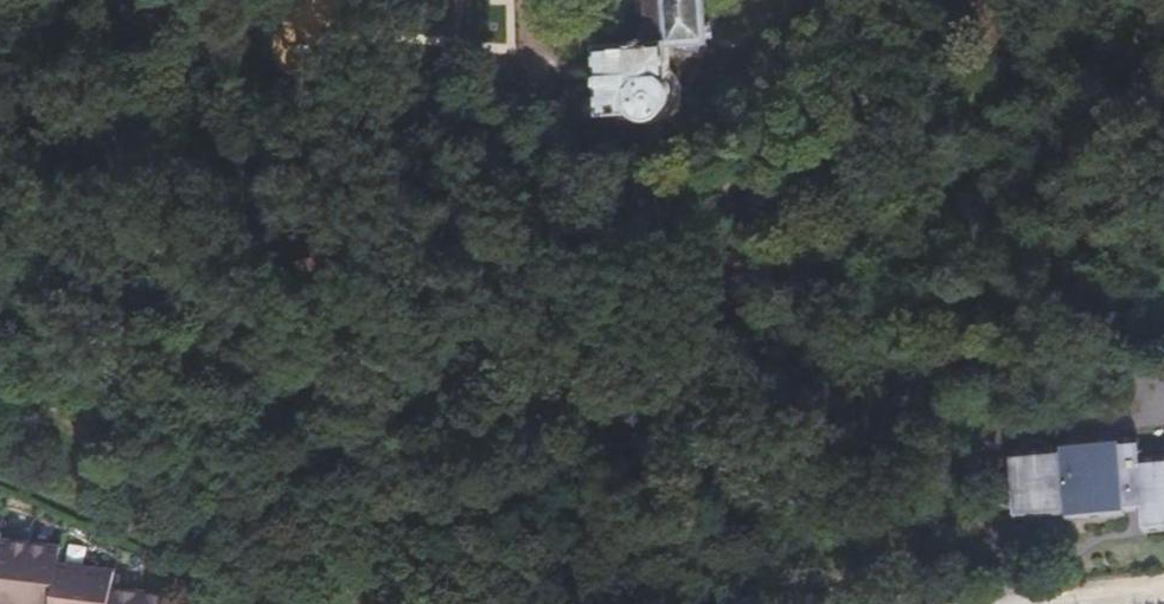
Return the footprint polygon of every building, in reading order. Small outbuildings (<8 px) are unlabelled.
[(651,34),(595,40),(600,106),(633,104),(637,109),(642,113),(647,116),(653,117),(659,118),(666,117),(671,115),(677,111),(681,107),(685,102),(687,96),(688,90),(688,83),(686,77),(684,72),(680,67),(678,42),(713,38),(708,0),(648,0),(651,34)] [(1143,513),(1145,530),(1163,528),(1163,458),(1138,461),(1136,441),(1118,442),(1117,438),(1058,444),(1058,451),(1027,454),(1026,444),(1021,445),(1015,448),(1011,451),(1007,456),(1011,486),(1017,485),(1018,493),(1011,493),(1014,521),(1065,515),(1066,522),(1126,515),(1125,508),(1142,506),(1143,513)] [(1126,515),(1143,513),(1142,506),(1125,508),(1126,515)] [(36,599),(35,603),(165,603),(168,573),(102,567),(104,545),(43,539),(44,531),(0,526),(0,596),(36,599)]
